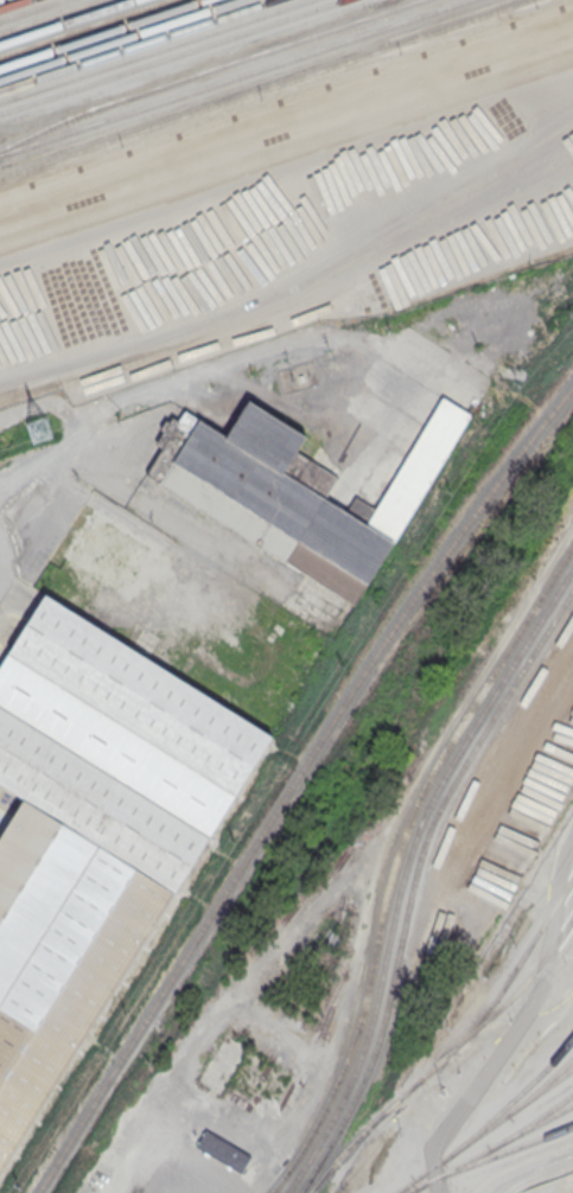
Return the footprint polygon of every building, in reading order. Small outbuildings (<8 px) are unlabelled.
[(247,398),(306,435),(297,451),(338,477),(324,497),(345,511),(387,440),(340,409),(374,353),(472,415),(355,605),(159,483),(199,419),(225,435),(247,398)] [(94,509),(158,549),(129,596),(63,557),(94,509)] [(0,668),(0,783),(26,800),(174,894),(272,738),(46,594),(0,668)] [(174,894),(0,1176),(0,842),(26,800),(174,894)] [(251,1157),(206,1132),(196,1149),(241,1174),(251,1157)]
